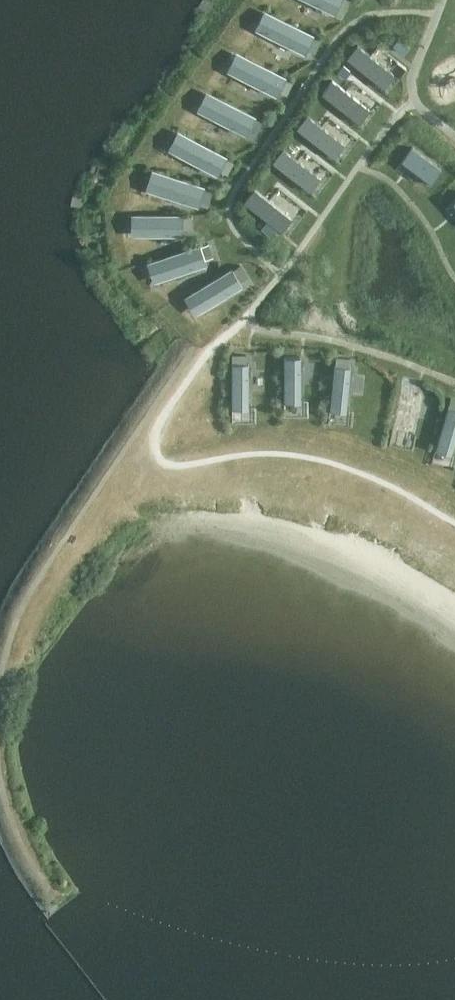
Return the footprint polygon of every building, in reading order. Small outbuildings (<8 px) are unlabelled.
[(336,8),(343,12),(349,0),(340,0),(336,8)] [(312,36),(306,48),(314,52),(320,39),(312,36)] [(397,38),(392,45),(402,52),(407,46),(397,38)] [(343,64),(337,71),(343,76),(349,69),(343,64)] [(284,78),(278,91),(285,94),(291,82),(284,78)] [(254,117),(248,129),(255,133),(261,121),(254,117)] [(406,162),(432,181),(443,167),(417,147),(406,162)] [(225,157),(219,170),(226,173),(232,161),(225,157)] [(203,187),(199,201),(207,203),(211,190),(203,187)] [(266,220),(260,228),(270,235),(276,228),(266,220)] [(207,242),(200,245),(204,258),(212,255),(207,242)] [(185,297),(197,315),(245,285),(233,266),(185,297)] [(303,401),(304,355),(286,355),(285,400),(303,401)] [(335,356),(335,364),(349,365),(349,359),(349,357),(335,356)] [(351,410),(351,365),(333,365),(333,410),(351,410)] [(393,430),(411,434),(420,388),(402,385),(393,430)] [(449,405),(437,447),(454,452),(454,406),(449,405)]
